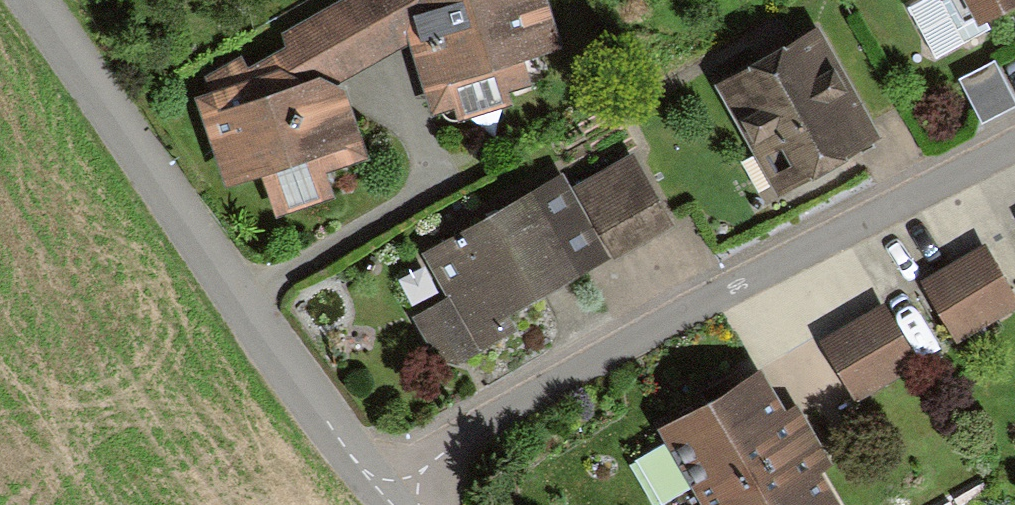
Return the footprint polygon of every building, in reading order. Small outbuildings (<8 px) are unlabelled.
[(440,91),(559,54),(542,0),(411,0),(440,91)] [(976,19),(1014,0),(967,0),(976,19)] [(818,30),(717,83),(777,197),(878,143),(818,30)] [(376,152),(343,59),(200,109),(232,202),(376,152)] [(1014,109),(1014,86),(1005,60),(969,74),(986,120),(1014,109)] [(412,319),(435,361),(457,359),(498,337),(490,322),(666,225),(627,154),(570,186),(565,178),(418,259),(443,302),(412,319)] [(982,248),(921,283),(954,340),(1014,305),(982,248)] [(879,304),(816,338),(852,404),(915,371),(879,304)] [(696,495),(807,432),(793,408),(778,417),(755,377),(660,431),(696,495)] [(807,432),(696,495),(702,504),(835,504),(810,461),(820,455),(807,432)]
